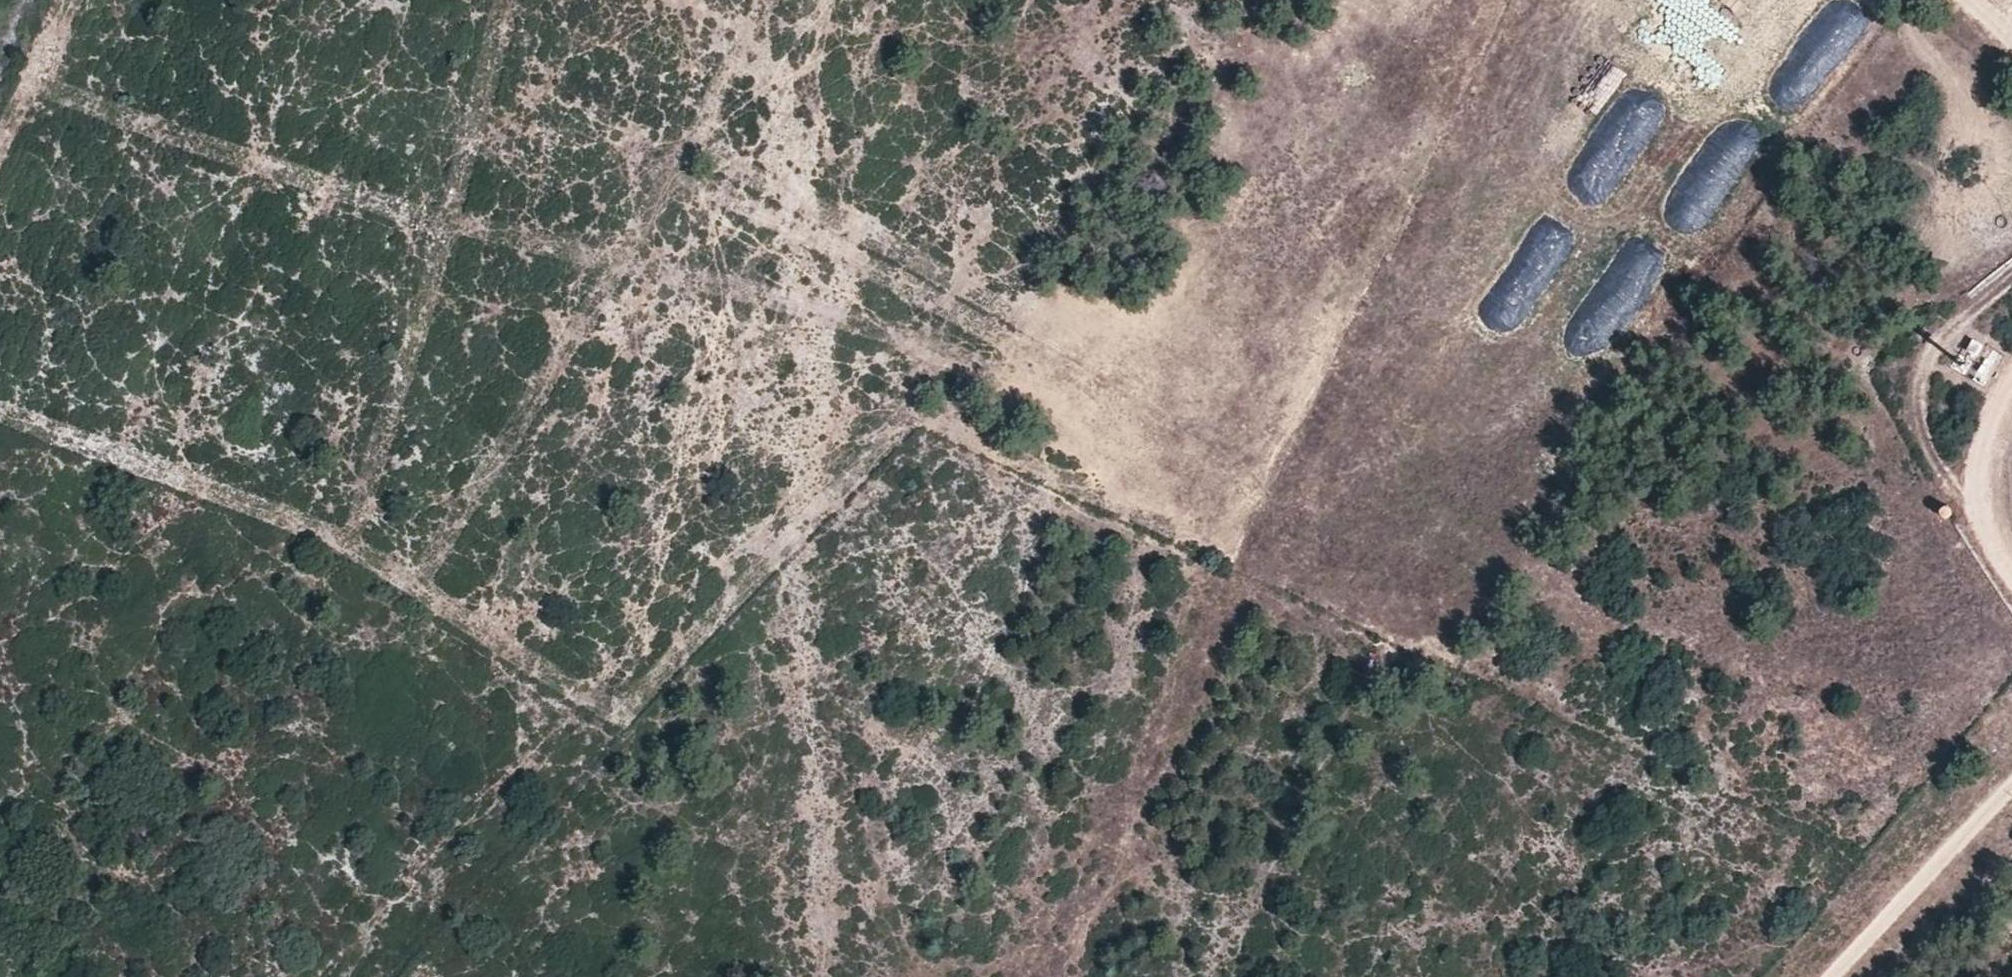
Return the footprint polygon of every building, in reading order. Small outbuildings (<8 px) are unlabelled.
[(1991,377),(1999,354),(1988,350),(1980,373),(1991,377)]
